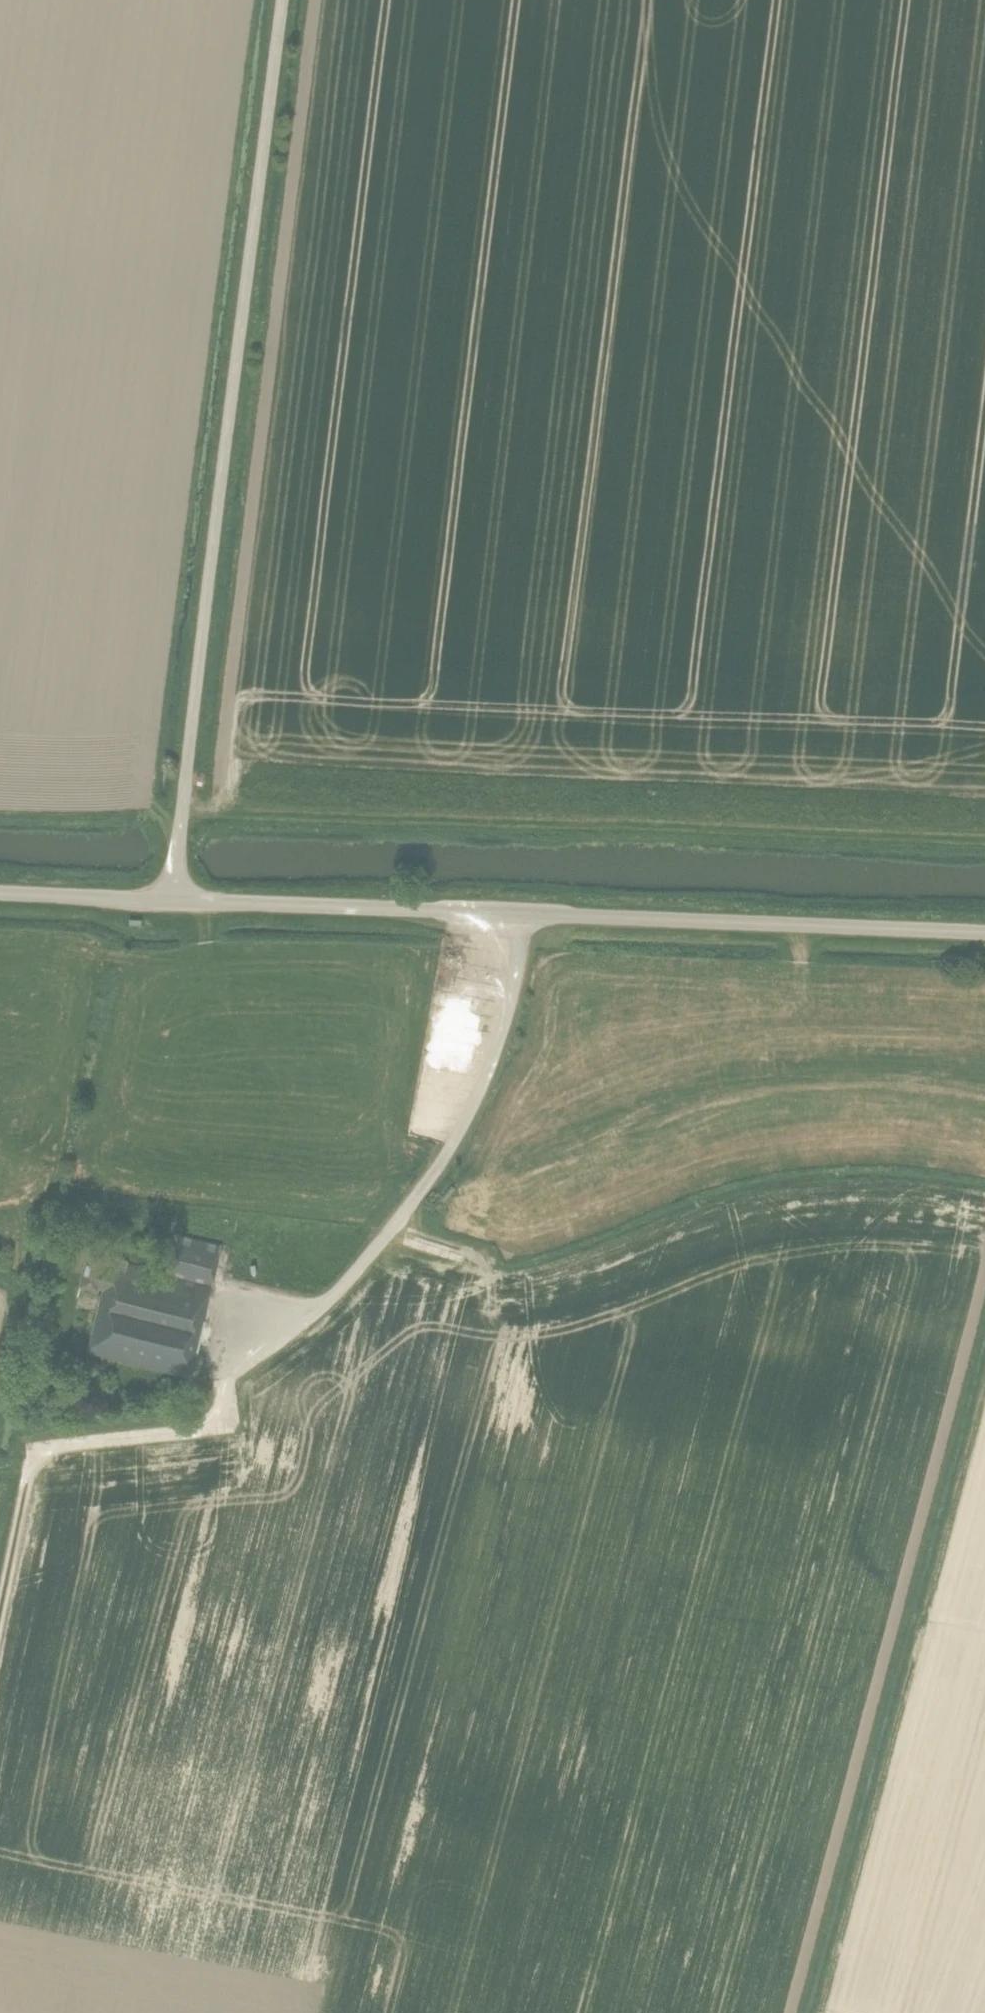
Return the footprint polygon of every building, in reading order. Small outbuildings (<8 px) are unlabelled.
[(220,1245),(174,1234),(165,1273),(125,1263),(126,1259),(104,1253),(105,1250),(88,1246),(80,1283),(96,1288),(97,1285),(103,1286),(87,1349),(189,1376),(220,1245)]
